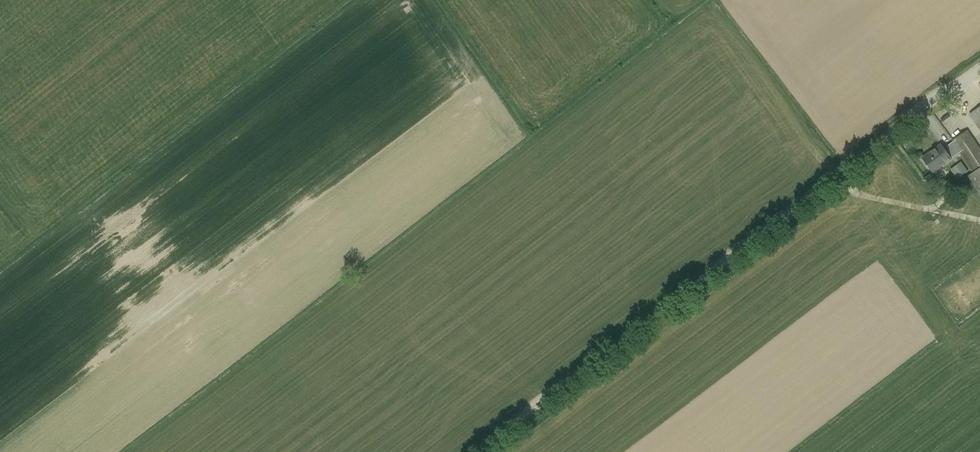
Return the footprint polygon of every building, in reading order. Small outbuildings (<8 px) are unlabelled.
[(970,114),(979,129),(979,107),(970,114)] [(951,159),(960,153),(973,173),(968,176),(979,195),(979,148),(968,130),(952,141),(953,142),(944,149),(941,145),(922,158),(938,180),(949,171),(944,165),(951,160),(951,159)] [(968,171),(961,161),(950,169),(957,179),(968,171)]
